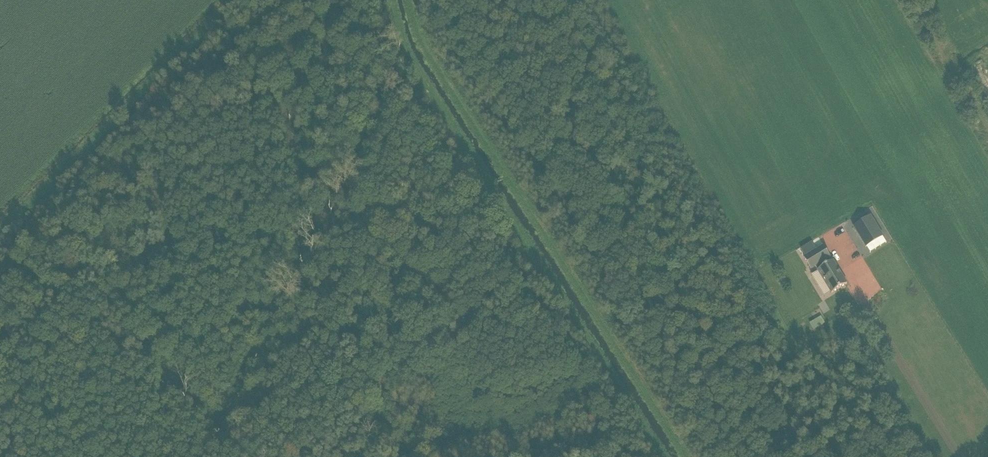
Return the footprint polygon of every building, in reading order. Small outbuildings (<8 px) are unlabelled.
[(870,216),(853,227),(866,247),(883,237),(870,216)] [(811,244),(800,250),(804,257),(811,269),(816,266),(819,270),(817,271),(831,294),(846,285),(824,247),(823,246),(816,251),(811,244)] [(825,324),(821,317),(809,324),(813,330),(825,324)]
